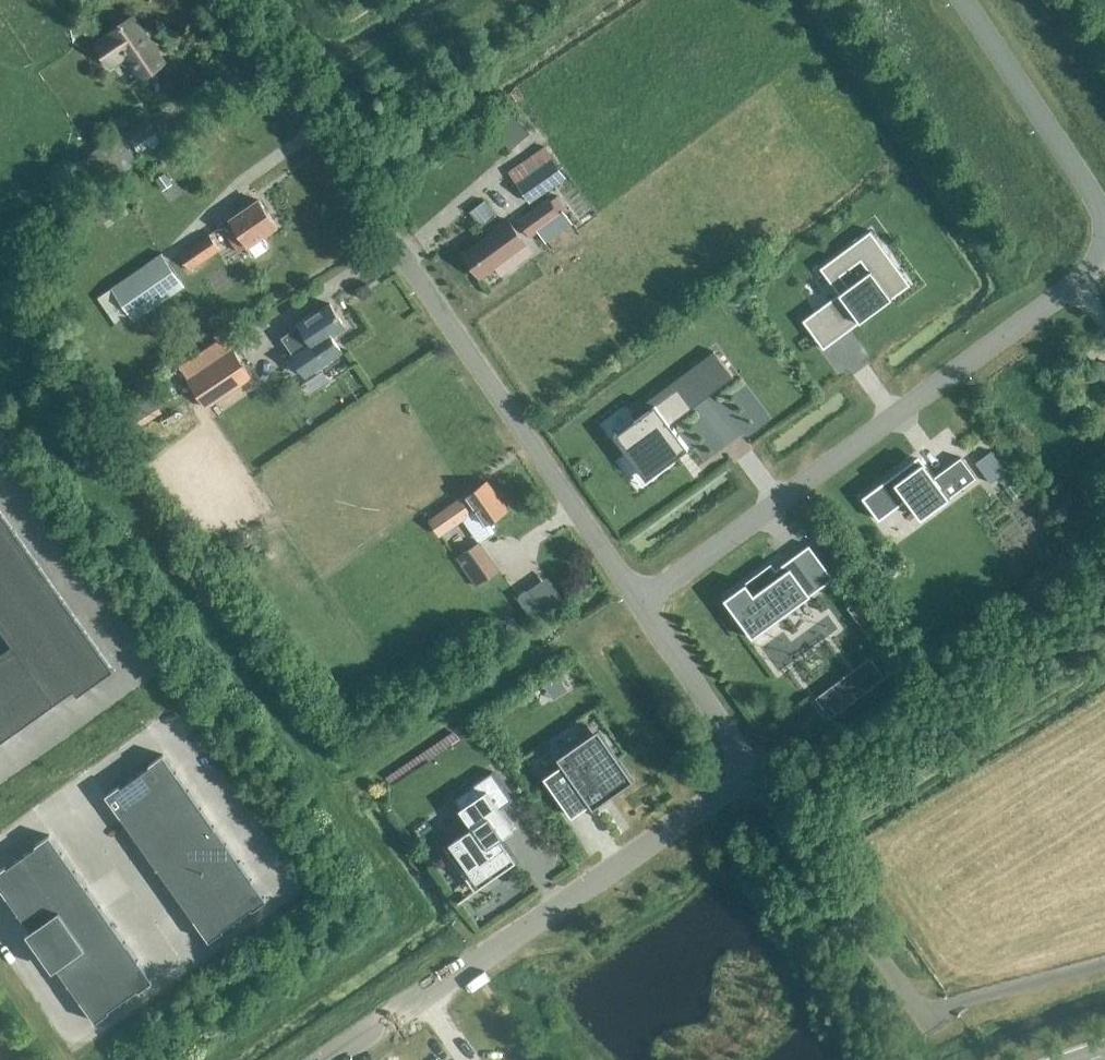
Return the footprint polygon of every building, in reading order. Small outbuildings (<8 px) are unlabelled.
[(141,77),(162,62),(132,17),(111,32),(112,34),(97,44),(111,64),(126,54),(141,77)] [(98,192),(113,182),(138,165),(129,151),(134,148),(141,159),(162,145),(155,134),(144,118),(126,130),(127,131),(122,134),(122,133),(93,153),(78,163),(98,192)] [(566,179),(552,159),(544,148),(508,173),(530,205),(566,179)] [(164,172),(155,179),(162,190),(172,184),(164,172)] [(267,247),(260,237),(276,226),(258,198),(229,218),(234,227),(225,233),(237,250),(242,246),(251,259),(255,259),(265,252),(267,247)] [(546,242),(573,223),(564,211),(567,210),(559,199),(552,204),(549,199),(519,220),(530,236),(538,231),(546,242)] [(483,238),(463,253),(480,278),(496,266),(502,274),(526,257),(533,251),(510,219),(503,224),(483,239),(483,238)] [(883,285),(901,272),(870,231),(820,268),(839,293),(814,312),(831,334),(856,316),(860,322),(870,315),(890,299),(892,298),(891,296),(888,292),(883,285)] [(188,268),(219,247),(209,232),(178,253),(188,268)] [(132,318),(183,284),(161,251),(110,285),(132,318)] [(315,311),(298,323),(301,328),(296,332),(294,329),(282,338),(294,354),(292,355),(303,371),(322,358),(325,362),(342,350),(331,335),(345,326),(330,303),(316,312),(315,311)] [(251,381),(232,352),(223,339),(179,369),(188,382),(187,383),(206,411),(251,381)] [(635,419),(616,434),(629,451),(630,453),(634,451),(645,466),(658,456),(664,463),(686,446),(670,424),(693,407),(678,387),(641,415),(636,408),(631,412),(635,419)] [(1006,471),(991,450),(975,462),(990,483),(1006,471)] [(935,476),(921,458),(908,468),(905,465),(862,497),(879,520),(907,499),(921,517),(976,477),(961,457),(935,476)] [(486,524),(508,509),(487,479),(465,494),(466,496),(462,499),(460,495),(429,517),(440,534),(471,512),(469,509),(474,506),(486,524)] [(12,645),(0,654),(0,742),(73,690),(77,695),(113,670),(0,512),(0,628),(12,645)] [(477,586),(500,569),(480,541),(457,558),(477,586)] [(761,570),(724,598),(752,637),(786,613),(783,609),(805,593),(808,597),(833,578),(809,545),(766,576),(761,570)] [(845,597),(852,606),(865,597),(858,587),(845,597)] [(869,657),(816,697),(830,717),(884,677),(869,657)] [(593,807),(633,779),(599,729),(558,757),(563,764),(546,776),(572,814),(590,802),(593,807)] [(120,786),(106,796),(209,942),(224,932),(223,930),(252,909),(253,911),(267,901),(164,755),(150,765),(151,767),(122,787),(120,786)] [(492,771),(453,799),(472,826),(444,846),(474,890),(458,901),(459,902),(516,862),(500,839),(514,829),(500,809),(512,800),(492,771)] [(50,836),(0,871),(0,887),(96,1022),(153,982),(50,836)]
